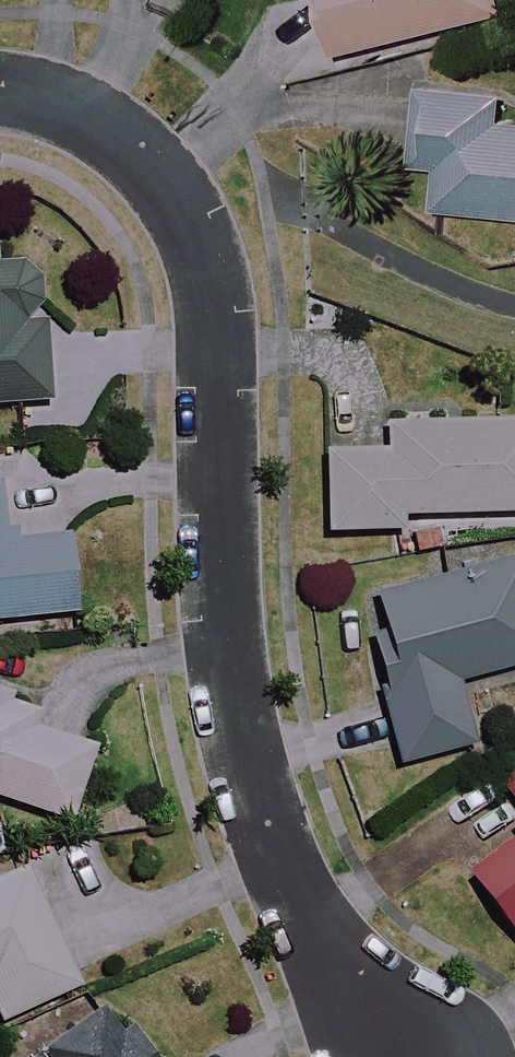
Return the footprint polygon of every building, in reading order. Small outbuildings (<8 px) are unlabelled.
[(337,55),(500,16),(496,0),(324,0),(337,55)] [(420,93),(413,169),(434,171),(430,213),(514,221),(514,124),(497,122),(499,101),(420,93)] [(0,253),(0,404),(46,401),(42,327),(34,327),(30,252),(0,253)] [(514,511),(514,420),(380,423),(381,450),(327,451),(329,531),(403,529),(403,513),(514,511)] [(0,529),(0,619),(74,612),(66,526),(0,533),(0,529)] [(369,596),(379,637),(366,640),(397,763),(470,744),(454,680),(514,664),(514,560),(369,596)] [(36,710),(13,702),(16,693),(0,687),(0,797),(67,820),(93,745),(31,724),(36,710)] [(470,879),(514,939),(514,845),(470,879)] [(23,866),(0,877),(0,1020),(77,986),(23,866)] [(129,1028),(122,1033),(103,1006),(43,1048),(49,1056),(148,1056),(129,1028)]
